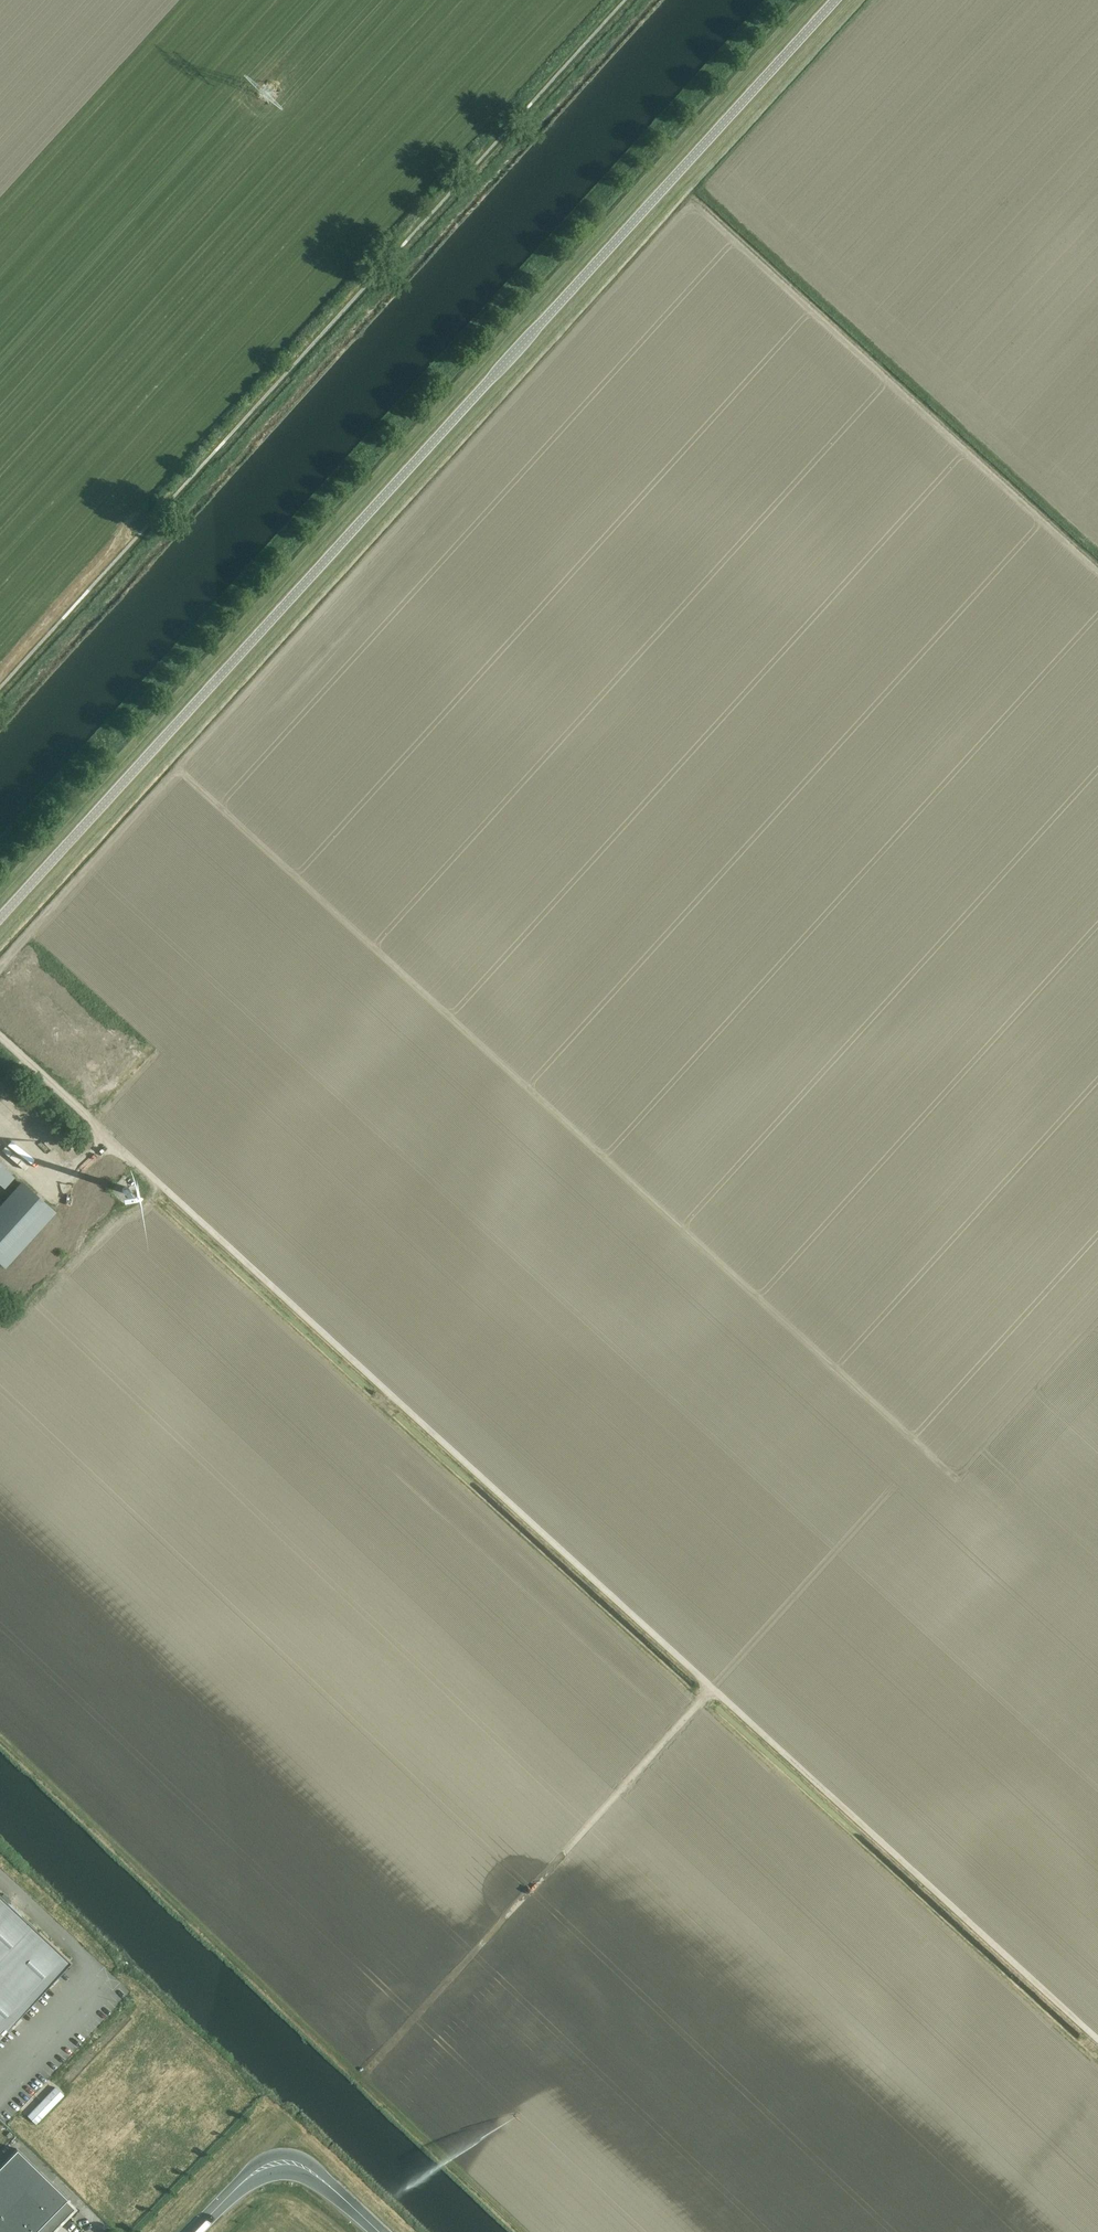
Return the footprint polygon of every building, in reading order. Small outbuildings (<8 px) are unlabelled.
[(124,1049),(119,1055),(129,1064),(134,1058),(124,1049)] [(5,1188),(15,1177),(5,1168),(0,1163),(0,1183),(5,1188)] [(21,1183),(0,1206),(0,1261),(6,1267),(55,1213),(21,1183)] [(71,1960),(0,1894),(0,2035),(71,1960)] [(55,2087),(28,2115),(36,2123),(63,2095),(55,2087)] [(66,2199),(67,2198),(17,2148),(0,2165),(0,2231),(51,2231),(75,2207),(66,2199)]
